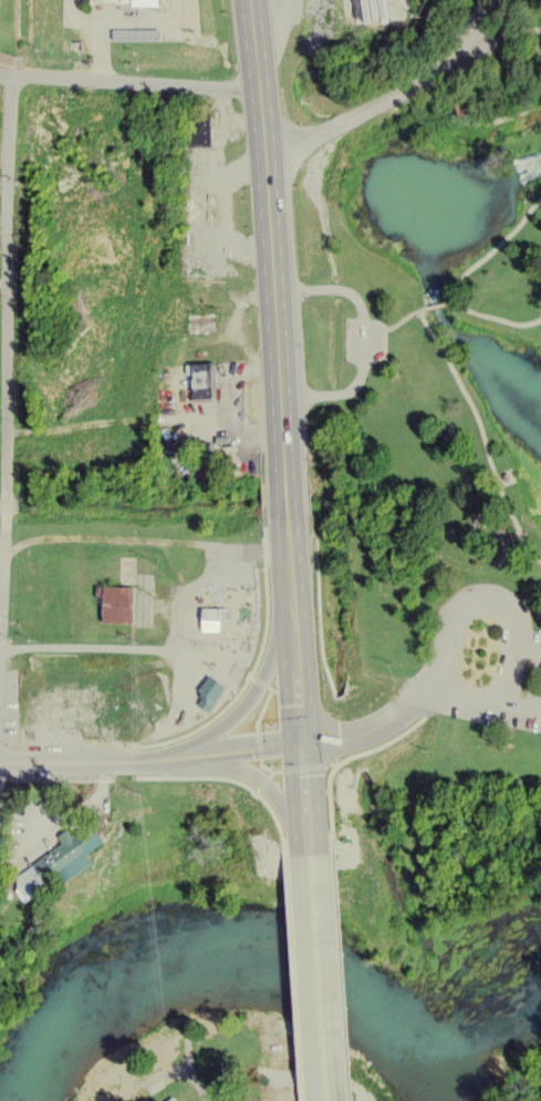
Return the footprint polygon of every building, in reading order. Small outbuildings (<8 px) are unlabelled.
[(86,10),(151,10),(151,0),(86,0),(86,10)] [(189,360),(212,359),(214,393),(190,393),(189,360)] [(131,563),(117,562),(115,587),(129,588),(131,563)] [(93,582),(93,599),(102,599),(102,617),(132,617),(133,583),(93,582)] [(208,607),(248,608),(248,646),(207,645),(208,607)] [(210,669),(229,683),(210,709),(198,699),(206,688),(199,683),(210,669)] [(24,870),(29,876),(21,882),(32,898),(93,858),(87,850),(107,836),(97,822),(81,834),(75,825),(63,833),(69,841),(24,870)]
